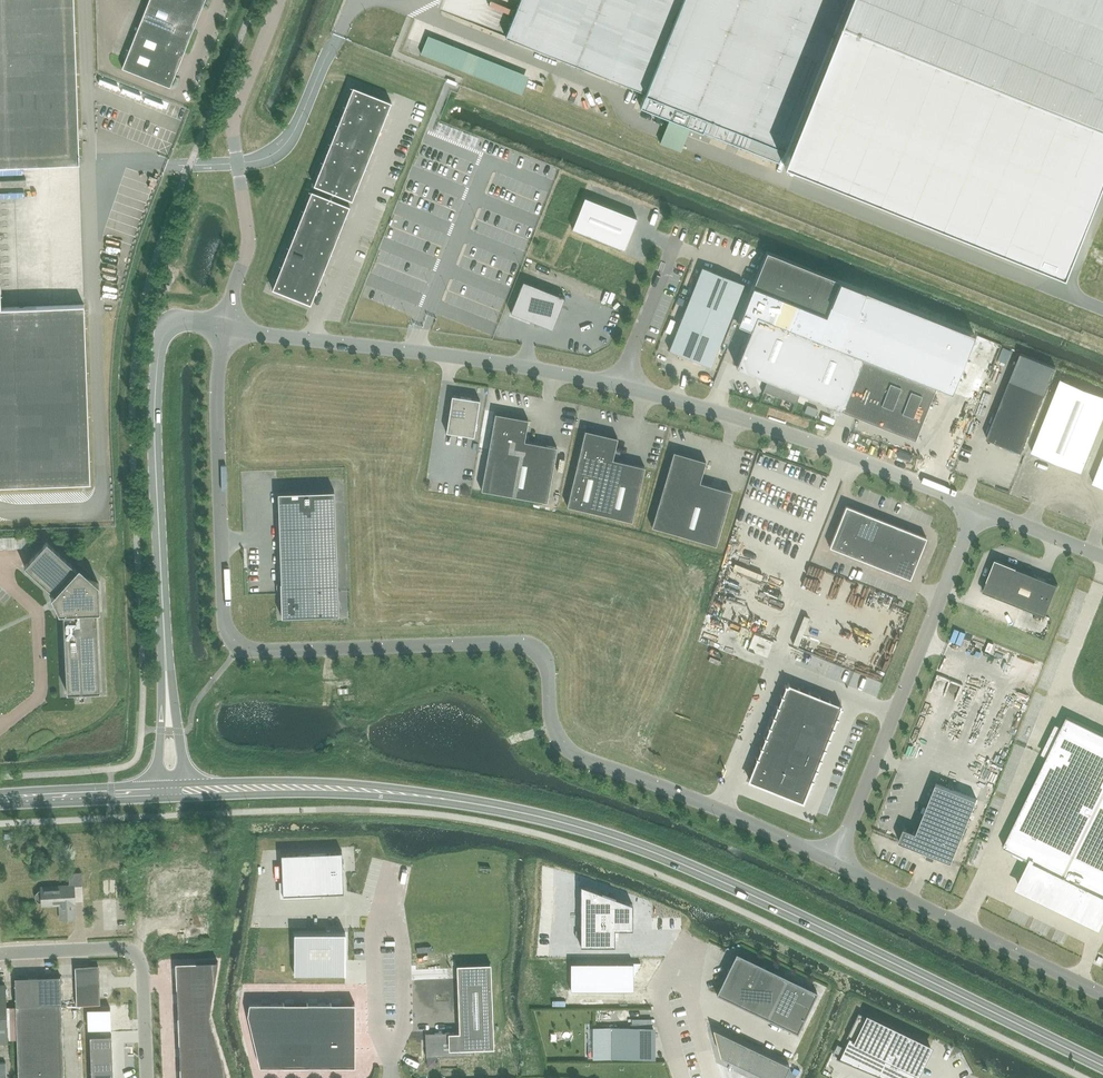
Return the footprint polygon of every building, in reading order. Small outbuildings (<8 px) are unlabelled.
[(79,162),(73,0),(0,0),(0,165),(79,162)] [(196,18),(152,0),(148,0),(140,22),(187,40),(196,18)] [(196,18),(203,0),(152,0),(196,18)] [(459,6),(463,4),(461,0),(447,0),(451,13),(461,9),(459,6)] [(780,157),(837,16),(843,0),(519,0),(505,36),(645,92),(639,106),(778,161),(780,157)] [(837,16),(1102,122),(1102,0),(843,0),(837,16)] [(780,157),(1059,268),(1102,159),(1102,122),(837,16),(780,157)] [(178,63),(187,40),(140,22),(131,45),(178,63)] [(169,85),(178,63),(131,45),(122,68),(169,87),(170,86),(169,85)] [(351,200),(391,101),(352,86),(313,184),(351,200)] [(310,304),(349,205),(311,190),(272,288),(310,304)] [(584,197),(572,228),(624,249),(636,218),(584,197)] [(766,251),(752,286),(825,315),(839,280),(766,251)] [(743,283),(702,267),(669,350),(710,366),(743,283)] [(523,281),(510,312),(552,329),(565,297),(523,281)] [(90,482),(84,304),(1,307),(0,292),(0,485),(90,482)] [(896,332),(903,311),(865,297),(858,318),(896,332)] [(756,314),(735,366),(767,379),(762,392),(763,393),(764,391),(780,397),(785,386),(913,437),(934,385),(756,314)] [(921,323),(915,339),(929,344),(934,328),(921,323)] [(1009,380),(986,438),(1021,452),(1044,394),(1055,367),(1020,353),(1009,380)] [(1102,417),(1102,396),(1060,379),(1031,451),(1081,471),(1102,417)] [(479,399),(451,395),(446,432),(474,436),(479,399)] [(524,441),(528,419),(495,413),(481,490),(546,502),(556,447),(524,441)] [(612,459),(617,438),(584,430),(567,506),(631,521),(644,467),(612,459)] [(699,482),(705,461),(673,451),(651,526),(715,545),(731,491),(699,482)] [(1093,482),(1102,486),(1102,456),(1093,482)] [(281,583),(280,583),(281,617),(338,615),(337,592),(334,490),(278,492),(281,583)] [(926,537),(845,505),(829,546),(909,579),(926,537)] [(19,548),(18,539),(9,539),(9,549),(19,548)] [(46,541),(24,566),(53,593),(51,596),(52,600),(51,601),(55,609),(56,608),(58,612),(62,612),(66,692),(100,691),(96,610),(100,610),(98,584),(78,565),(76,568),(46,541)] [(993,563),(982,591),(1045,616),(1057,584),(999,561),(993,563)] [(924,688),(928,691),(934,682),(930,679),(924,688)] [(787,686),(783,695),(781,694),(780,696),(783,697),(779,706),(776,705),(776,706),(778,707),(775,716),(772,715),(772,716),(774,717),(771,726),(768,725),(768,727),(770,728),(767,737),(764,736),(764,737),(766,738),(762,747),(760,746),(759,747),(762,748),(758,757),(756,756),(755,758),(758,759),(749,779),(801,801),(810,780),(812,781),(813,779),(810,778),(814,769),(816,770),(817,769),(815,768),(818,759),(821,760),(821,759),(819,758),(822,749),(825,750),(825,748),(823,747),(827,738),(829,739),(829,738),(827,737),(831,728),(833,729),(834,728),(831,727),(835,718),(837,719),(838,717),(835,716),(839,707),(841,708),(842,707),(840,706),(841,704),(839,704),(839,705),(830,702),(830,700),(829,700),(828,701),(819,698),(820,696),(819,696),(818,697),(809,693),(810,692),(808,692),(808,693),(799,689),(799,688),(798,687),(797,689),(788,685),(789,683),(788,683),(787,685),(785,684),(784,685),(787,686)] [(1098,925),(1102,914),(1102,734),(1067,716),(1003,846),(1031,860),(1019,886),(1098,925)] [(920,717),(914,732),(931,739),(935,729),(930,727),(932,723),(920,717)] [(904,827),(898,841),(928,852),(926,856),(933,858),(935,855),(951,862),(976,799),(936,783),(916,832),(904,827)] [(342,851),(281,853),(282,894),(343,892),(342,851)] [(74,886),(82,886),(81,873),(68,873),(69,886),(41,887),(42,890),(38,891),(35,894),(36,899),(39,903),(60,901),(61,919),(75,919),(74,903),(75,903),(74,886)] [(632,929),(632,904),(580,885),(580,945),(614,945),(614,929),(632,929)] [(345,932),(294,932),(294,974),(332,974),(332,960),(345,960),(345,932)] [(817,991),(735,952),(715,993),(797,1033),(817,991)] [(176,987),(213,985),(217,961),(175,963),(176,987)] [(490,963),(457,965),(459,1032),(425,1033),(426,1057),(472,1055),(472,1049),(493,1048),(490,963)] [(635,977),(642,963),(628,963),(572,963),(572,990),(635,990),(635,977)] [(99,965),(74,966),(76,1004),(100,1003),(99,965)] [(14,978),(18,1077),(64,1077),(60,976),(14,978)] [(178,1014),(209,1012),(213,985),(176,987),(178,1014)] [(249,1003),(247,1014),(252,1034),(260,1034),(283,1034),(283,1003),(249,1003)] [(283,1003),(283,1034),(307,1034),(307,1003),(283,1003)] [(307,1003),(307,1034),(330,1034),(330,1003),(307,1003)] [(330,1003),(330,1034),(354,1034),(354,1003),(330,1003)] [(88,1029),(111,1028),(110,1009),(88,1009),(88,1029)] [(179,1041),(215,1039),(208,1016),(209,1012),(178,1014),(179,1041)] [(837,1057),(888,1077),(913,1077),(917,1070),(919,1071),(930,1046),(859,1012),(847,1037),(850,1038),(840,1057),(837,1056),(837,1057)] [(653,1027),(594,1027),(594,1058),(653,1058),(653,1027)] [(720,1055),(726,1058),(735,1039),(713,1029),(720,1055)] [(113,1032),(92,1032),(93,1044),(114,1043),(113,1032)] [(260,1034),(252,1034),(260,1065),(283,1065),(283,1034),(260,1034)] [(283,1034),(283,1065),(307,1065),(307,1034),(283,1034)] [(307,1034),(307,1065),(330,1065),(330,1034),(307,1034)] [(330,1034),(330,1065),(354,1065),(354,1034),(330,1034)] [(180,1065),(222,1062),(215,1039),(179,1041),(180,1065)] [(735,1039),(726,1058),(738,1063),(746,1045),(735,1039)] [(114,1043),(93,1044),(93,1055),(114,1054),(114,1043)] [(738,1063),(748,1068),(757,1050),(746,1045),(738,1063)] [(757,1050),(748,1068),(758,1073),(767,1054),(757,1050)] [(114,1054),(93,1055),(93,1066),(115,1065),(114,1054)] [(767,1054),(758,1073),(768,1077),(777,1059),(767,1054)] [(768,1077),(782,1077),(789,1065),(777,1059),(768,1077)] [(222,1062),(180,1065),(180,1077),(227,1077),(222,1062)] [(115,1065),(93,1066),(94,1077),(115,1076),(115,1065)]
